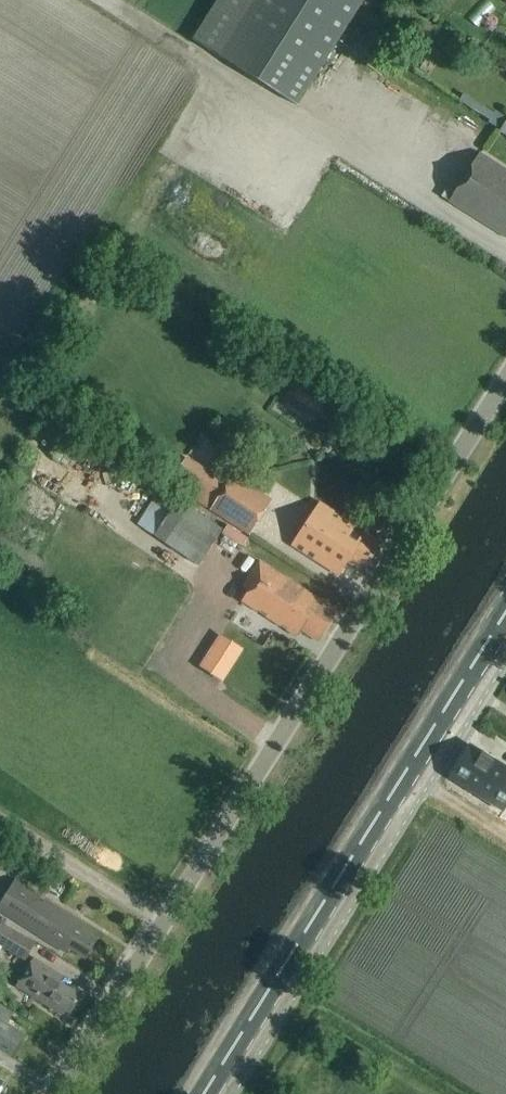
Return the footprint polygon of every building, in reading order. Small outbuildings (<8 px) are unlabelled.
[(365,0),(256,0),(219,58),(297,108),(365,0)] [(479,153),(449,201),(505,238),(505,170),(479,153)] [(192,476),(184,490),(206,503),(214,490),(192,476)] [(224,496),(215,509),(252,532),(260,519),(265,511),(266,509),(268,506),(231,483),(229,486),(228,488),(224,496)] [(224,532),(202,517),(160,490),(137,526),(200,567),(224,532)] [(367,566),(381,544),(320,504),(293,546),(339,575),(347,561),(360,569),(363,564),(367,566)] [(322,637),(338,612),(260,562),(243,587),(250,591),(242,602),(296,637),(300,630),(314,639),(318,634),(322,637)] [(505,809),(505,807),(505,770),(470,747),(452,776),(505,809)] [(97,940),(82,930),(85,925),(15,881),(0,905),(0,911),(1,912),(67,954),(70,949),(85,959),(97,940)] [(36,946),(3,925),(0,930),(0,947),(25,963),(36,946)] [(70,1013),(81,997),(60,983),(63,978),(34,959),(17,986),(62,1016),(66,1010),(70,1013)] [(24,1036),(6,1025),(13,1015),(0,1007),(0,1049),(11,1056),(24,1036)]
